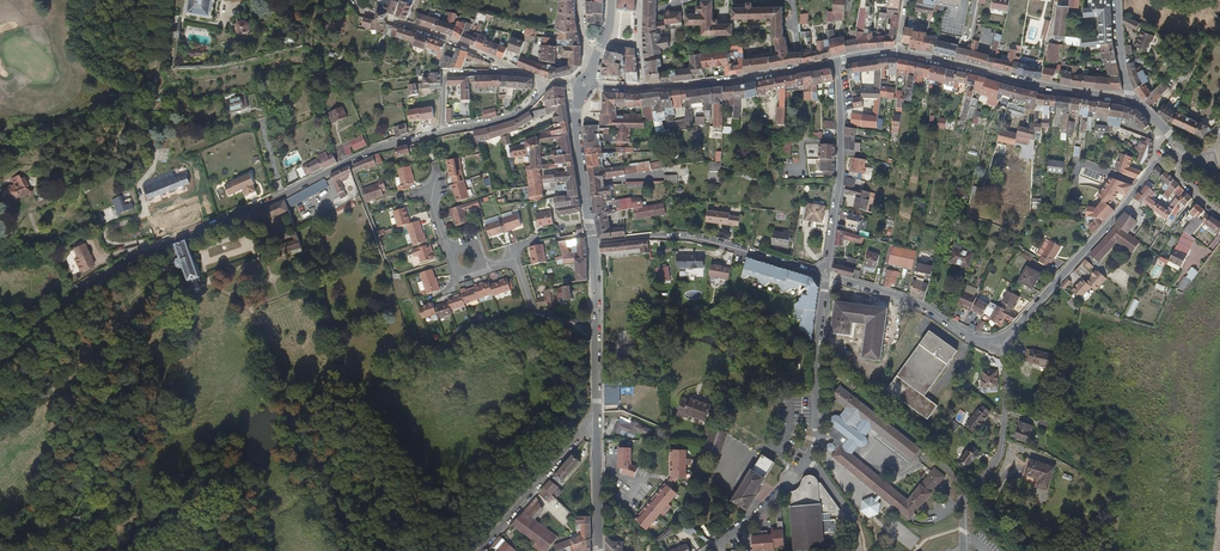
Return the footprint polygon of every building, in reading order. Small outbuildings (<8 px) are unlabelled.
[(199,17),(199,19),(202,20),(203,18),(209,19),(209,21),(212,21),(212,20),(213,20),(214,16),(213,16),(213,11),(215,12),(215,8),(214,8),(214,4),(216,4),(216,1),(215,1),(215,0),(191,0),(189,17),(192,18),(192,16),(199,17)] [(378,13),(387,15),(387,14),(394,16),(397,3),(386,0),(378,0),(375,12),(378,13)] [(396,16),(406,20),(414,0),(402,0),(396,16)] [(575,21),(575,16),(575,2),(565,0),(560,0),(557,21),(575,21)] [(618,10),(635,12),(635,0),(619,0),(618,10)] [(643,17),(657,17),(657,12),(657,9),(657,0),(644,0),(644,10),(644,12),(643,17)] [(845,11),(845,10),(846,2),(846,0),(834,0),(834,10),(845,11)] [(902,0),(890,0),(889,4),(888,14),(893,14),(900,15),(902,0)] [(936,2),(936,0),(917,0),(916,10),(916,11),(924,13),(931,14),(929,20),(931,20),(934,14),(934,11),(936,2)] [(1010,0),(993,0),(992,8),(1008,10),(1010,0)] [(1064,44),(1071,45),(1083,46),(1085,46),(1100,44),(1113,42),(1110,3),(1110,0),(1089,0),(1088,8),(1084,8),(1084,17),(1099,16),(1100,36),(1082,38),(1082,41),(1076,41),(1076,42),(1065,41),(1064,44)] [(686,25),(702,25),(702,36),(733,35),(732,24),(718,24),(718,20),(713,20),(713,1),(701,1),(701,6),(697,6),(697,14),(686,14),(686,25)] [(604,4),(587,2),(588,15),(604,15),(604,9),(604,4)] [(796,63),(797,63),(796,52),(795,52),(789,52),(785,37),(784,37),(783,7),(752,7),(752,3),(746,2),(747,8),(732,8),(732,19),(767,18),(767,23),(772,23),(772,38),(774,38),(777,51),(779,51),(780,55),(768,57),(744,59),(745,72),(769,68),(788,64),(796,63)] [(888,14),(889,4),(881,3),(880,12),(886,13),(888,14)] [(1065,36),(1069,7),(1058,6),(1054,35),(1065,36)] [(872,16),(873,9),(860,7),(857,26),(857,39),(859,49),(870,48),(870,35),(864,35),(867,15),(872,16)] [(837,20),(844,20),(845,11),(834,10),(834,12),(834,21),(834,23),(835,23),(835,22),(837,22),(837,20)] [(456,14),(450,12),(448,19),(455,22),(456,16),(456,14)] [(643,25),(643,34),(661,30),(674,28),(672,12),(665,13),(665,21),(657,22),(657,17),(643,17),(643,25)] [(672,12),(674,28),(683,28),(682,25),(681,12),(672,12)] [(377,17),(376,21),(385,23),(386,19),(387,15),(378,13),(377,17)] [(425,16),(424,15),(419,14),(416,23),(422,25),(425,16)] [(809,14),(801,14),(801,25),(809,24),(809,14)] [(897,35),(900,15),(893,14),(892,18),(891,24),(888,24),(888,29),(890,29),(890,34),(890,35),(897,35)] [(433,18),(425,16),(422,25),(436,30),(440,21),(439,20),(440,17),(434,15),(433,18)] [(604,15),(588,15),(587,23),(603,25),(603,20),(604,15)] [(1141,24),(1124,15),(1124,24),(1137,31),(1141,24)] [(376,21),(364,17),(362,26),(382,32),(385,23),(376,21)] [(446,23),(440,21),(436,30),(451,36),(454,25),(455,22),(448,19),(446,23)] [(250,29),(250,28),(250,26),(249,25),(249,24),(248,23),(247,22),(246,21),(245,21),(243,21),(242,21),(241,21),(239,22),(238,22),(237,23),(237,24),(236,26),(236,27),(236,28),(236,30),(236,31),(237,32),(238,33),(239,34),(240,34),(242,35),(243,35),(244,35),(246,34),(247,34),(248,33),(249,32),(249,30),(250,29)] [(456,26),(454,36),(461,41),(466,24),(458,21),(456,26)] [(566,32),(577,31),(575,21),(557,21),(555,30),(558,31),(566,32)] [(466,24),(461,41),(470,45),(473,36),(468,34),(471,25),(467,23),(466,24)] [(390,35),(413,43),(417,33),(393,25),(390,35)] [(531,36),(533,27),(529,27),(527,27),(525,35),(531,36)] [(913,28),(905,27),(903,41),(911,42),(913,30),(913,28)] [(643,34),(644,56),(661,54),(662,54),(661,48),(670,47),(668,36),(661,37),(661,30),(643,34)] [(926,34),(926,32),(913,30),(911,42),(910,47),(922,48),(926,34)] [(567,40),(579,40),(577,31),(566,32),(558,31),(557,39),(562,40),(567,40)] [(1152,42),(1154,36),(1142,31),(1139,36),(1140,37),(1136,46),(1147,51),(1151,41),(1152,42)] [(413,43),(411,51),(415,53),(417,47),(426,50),(427,47),(429,38),(417,33),(413,43)] [(473,36),(470,45),(474,47),(479,35),(474,33),(473,36)] [(992,49),(997,50),(1002,35),(996,33),(994,40),(995,40),(992,49)] [(929,50),(933,35),(926,34),(922,48),(929,50)] [(479,35),(474,47),(481,50),(485,39),(486,37),(479,35)] [(896,46),(897,35),(890,35),(890,36),(885,37),(886,46),(896,46)] [(938,40),(938,36),(933,35),(929,50),(935,51),(938,40)] [(877,47),(886,46),(885,37),(885,36),(878,36),(877,47)] [(962,40),(962,38),(957,36),(957,37),(955,44),(938,40),(935,51),(956,57),(958,47),(960,43),(962,40)] [(833,55),(847,51),(846,41),(845,37),(835,38),(829,39),(833,55)] [(429,38),(427,47),(438,52),(437,59),(441,59),(445,44),(429,38)] [(524,42),(512,38),(508,50),(520,54),(524,42)] [(485,39),(481,50),(488,53),(492,43),(493,41),(485,39)] [(813,61),(833,55),(829,39),(817,41),(818,48),(812,49),(812,51),(813,61)] [(847,51),(859,49),(857,39),(846,41),(847,51)] [(971,50),(968,61),(993,67),(996,58),(989,57),(989,55),(977,51),(979,41),(973,39),(971,50)] [(562,48),(581,47),(579,40),(567,40),(562,40),(562,48)] [(496,56),(503,59),(507,48),(503,47),(504,44),(500,42),(499,45),(496,56)] [(1101,52),(1115,50),(1113,42),(1100,44),(1101,52)] [(488,53),(496,56),(499,45),(492,43),(488,53)] [(996,58),(993,67),(1012,72),(1018,45),(1013,44),(1011,49),(1010,48),(1008,61),(996,58)] [(555,55),(560,56),(561,48),(542,45),(540,45),(539,55),(555,55)] [(738,73),(745,72),(744,59),(742,45),(729,47),(729,50),(730,50),(731,56),(738,55),(740,65),(737,65),(738,73)] [(1018,45),(1012,72),(1017,73),(1019,63),(1020,57),(1022,46),(1018,45)] [(609,52),(627,56),(626,49),(620,48),(613,46),(609,52)] [(569,60),(580,60),(581,47),(562,48),(561,48),(560,56),(561,56),(561,59),(567,59),(567,56),(569,56),(569,60)] [(971,50),(958,47),(956,57),(956,58),(968,61),(971,50)] [(466,58),(474,61),(476,55),(457,48),(453,59),(449,69),(462,69),(466,58)] [(802,62),(813,61),(812,51),(808,51),(808,49),(805,50),(805,52),(802,53),(802,62)] [(1111,75),(1119,75),(1117,62),(1115,50),(1101,52),(1103,63),(1106,63),(1109,75),(1111,75)] [(625,59),(627,56),(609,52),(606,57),(605,61),(616,64),(616,61),(622,62),(622,65),(625,65),(625,59)] [(726,75),(738,73),(737,65),(733,66),(732,63),(729,64),(728,53),(714,54),(713,52),(701,53),(701,54),(703,68),(725,66),(726,75)] [(704,74),(703,68),(701,54),(690,55),(691,64),(689,64),(690,68),(675,70),(669,71),(670,82),(693,79),(693,75),(704,74)] [(441,68),(449,69),(453,59),(444,55),(441,68)] [(549,63),(552,63),(554,64),(555,55),(539,55),(539,59),(540,62),(543,62),(549,63)] [(518,66),(541,75),(543,65),(527,59),(520,56),(518,66)] [(635,56),(627,56),(625,59),(625,65),(627,83),(638,83),(635,56)] [(1135,88),(1144,101),(1152,93),(1145,83),(1148,81),(1147,78),(1149,77),(1148,77),(1151,74),(1149,72),(1147,73),(1148,75),(1146,76),(1143,70),(1137,73),(1134,62),(1140,61),(1139,56),(1134,57),(1132,58),(1127,59),(1128,64),(1127,64),(1128,72),(1135,88)] [(1032,59),(1020,57),(1019,63),(1026,64),(1026,65),(1031,66),(1031,64),(1032,59)] [(889,59),(879,60),(880,69),(882,69),(882,79),(885,79),(886,70),(889,70),(889,59)] [(898,60),(889,59),(889,70),(889,75),(897,76),(898,60)] [(879,60),(859,64),(860,73),(874,70),(877,70),(880,69),(879,60)] [(616,64),(605,61),(604,67),(603,75),(620,80),(621,65),(616,64)] [(907,62),(900,61),(898,77),(905,78),(906,70),(907,62)] [(918,64),(910,62),(909,70),(908,73),(916,74),(918,64)] [(541,75),(549,78),(551,66),(552,63),(549,63),(548,67),(543,65),(541,75)] [(1019,63),(1017,73),(1037,78),(1038,65),(1031,64),(1031,66),(1026,65),(1026,64),(1019,63)] [(645,64),(646,74),(659,72),(658,66),(662,66),(662,64),(645,64)] [(924,65),(918,64),(916,74),(916,78),(915,83),(920,84),(921,79),(923,79),(923,77),(924,65)] [(854,74),(853,65),(846,66),(849,80),(853,79),(852,75),(854,74)] [(931,67),(924,65),(923,77),(928,78),(927,81),(926,81),(925,83),(924,85),(924,92),(929,92),(929,84),(929,79),(931,67)] [(572,75),(580,66),(569,66),(556,70),(556,68),(551,66),(549,78),(551,79),(572,75)] [(440,67),(429,68),(429,73),(424,74),(424,84),(441,84),(440,67)] [(941,69),(931,67),(929,79),(929,84),(937,86),(937,82),(938,82),(941,69)] [(1045,67),(1043,79),(1052,81),(1057,69),(1045,67)] [(830,69),(823,71),(825,84),(831,82),(831,86),(830,86),(831,92),(834,91),(834,81),(832,71),(830,69)] [(882,69),(880,69),(877,70),(877,78),(876,85),(876,89),(869,89),(861,89),(862,97),(862,98),(876,99),(881,99),(881,98),(881,86),(882,79),(882,69)] [(947,70),(941,69),(938,82),(945,83),(947,70)] [(1062,74),(1060,83),(1071,85),(1073,74),(1073,72),(1061,69),(1061,74),(1062,74)] [(957,72),(947,70),(945,83),(945,84),(954,87),(957,72)] [(662,83),(670,82),(669,71),(660,72),(662,82),(662,83)] [(650,83),(662,82),(660,72),(659,72),(646,74),(648,82),(650,83)] [(797,74),(798,76),(798,87),(799,90),(804,89),(805,101),(808,101),(808,113),(813,113),(813,108),(813,100),(813,93),(813,84),(812,73),(812,72),(797,74)] [(818,72),(812,73),(813,84),(813,93),(817,93),(816,85),(821,84),(818,72)] [(968,74),(957,72),(954,87),(953,92),(956,92),(959,83),(967,85),(968,74)] [(977,76),(968,74),(967,85),(970,86),(965,103),(971,104),(973,98),(975,91),(976,86),(975,85),(977,76)] [(1073,74),(1071,85),(1083,86),(1084,75),(1073,74)] [(1084,75),(1083,86),(1112,89),(1112,83),(1111,83),(1111,78),(1084,75)] [(1112,83),(1112,89),(1123,91),(1119,75),(1111,75),(1111,78),(1111,83),(1112,83)] [(500,87),(500,76),(468,77),(468,83),(475,83),(475,88),(492,88),(492,87),(500,87)] [(518,88),(519,77),(507,76),(506,87),(505,98),(504,106),(505,112),(510,109),(510,102),(512,98),(513,88),(518,88)] [(798,76),(786,77),(786,89),(798,87),(798,76)] [(987,79),(977,76),(975,85),(976,86),(975,91),(980,92),(980,93),(981,94),(986,79),(987,79)] [(468,83),(468,77),(448,77),(447,79),(446,80),(446,84),(459,84),(460,84),(460,89),(459,89),(457,91),(456,92),(457,94),(459,96),(461,96),(463,120),(472,118),(470,102),(468,84),(468,83)] [(518,88),(532,89),(532,79),(519,77),(518,88)] [(786,77),(756,83),(758,97),(763,96),(766,96),(765,93),(769,92),(770,91),(780,90),(786,89),(786,77)] [(916,78),(909,77),(906,92),(914,93),(915,83),(916,78)] [(993,82),(986,79),(981,94),(989,96),(988,99),(999,103),(999,101),(997,100),(1003,84),(996,82),(995,85),(992,84),(993,82)] [(1168,87),(1162,82),(1152,93),(1144,101),(1151,106),(1168,87)] [(746,85),(735,87),(735,107),(734,119),(740,119),(741,100),(747,99),(758,97),(756,83),(746,85)] [(431,91),(440,89),(441,89),(441,84),(424,84),(414,84),(408,85),(409,89),(410,96),(418,95),(417,90),(431,89),(431,91)] [(1018,88),(1007,86),(1003,96),(1011,98),(1009,103),(1012,104),(1013,101),(1014,99),(1018,88)] [(554,87),(544,94),(545,102),(565,99),(564,87),(554,87)] [(712,89),(703,90),(704,107),(704,111),(710,111),(710,105),(715,105),(714,128),(723,128),(723,127),(723,106),(721,106),(720,101),(722,100),(725,100),(724,88),(724,87),(712,88),(712,89)] [(735,87),(724,88),(725,100),(730,100),(730,107),(735,107),(735,87)] [(895,88),(888,87),(886,98),(894,99),(895,88)] [(1029,91),(1018,88),(1014,99),(1018,101),(1027,103),(1026,108),(1035,111),(1038,94),(1038,93),(1029,91)] [(703,90),(687,92),(688,100),(690,100),(691,108),(704,107),(703,90)] [(244,91),(234,94),(235,98),(226,100),(230,113),(245,108),(241,97),(245,96),(244,91)] [(671,92),(674,109),(683,109),(682,101),(688,100),(687,92),(681,92),(681,91),(671,92)] [(671,92),(661,93),(665,113),(665,117),(673,116),(675,115),(674,109),(671,92)] [(914,93),(906,92),(905,101),(912,102),(914,93)] [(616,107),(616,94),(603,93),(603,115),(607,115),(607,121),(607,126),(611,126),(617,125),(617,131),(617,134),(630,134),(631,128),(645,129),(645,122),(644,116),(627,115),(628,117),(616,117),(616,107)] [(661,93),(641,95),(643,107),(644,116),(645,122),(654,121),(652,107),(656,106),(658,114),(665,113),(661,93)] [(626,95),(616,94),(616,107),(627,106),(626,95)] [(1045,95),(1038,94),(1035,111),(1035,124),(1038,124),(1039,112),(1043,112),(1045,95)] [(641,95),(626,95),(627,106),(628,106),(629,108),(635,107),(643,107),(641,95)] [(1052,96),(1045,95),(1043,112),(1042,128),(1050,128),(1050,115),(1051,105),(1052,96)] [(973,98),(971,104),(970,106),(972,106),(969,118),(972,119),(974,117),(976,109),(980,97),(977,96),(977,99),(973,98)] [(857,98),(853,98),(854,108),(863,107),(862,98),(862,97),(857,98)] [(1071,99),(1057,97),(1055,108),(1064,109),(1062,133),(1067,134),(1068,122),(1069,113),(1070,110),(1071,99)] [(545,102),(545,108),(565,104),(565,99),(545,102)] [(862,127),(878,129),(879,114),(881,99),(876,99),(872,116),(863,115),(863,116),(862,127)] [(1081,100),(1071,99),(1070,110),(1079,111),(1081,100)] [(1174,109),(1173,110),(1178,113),(1182,103),(1183,101),(1180,99),(1174,109)] [(1090,102),(1081,100),(1079,111),(1079,115),(1083,115),(1081,133),(1086,133),(1090,102)] [(1012,104),(1009,103),(1008,108),(1014,110),(1016,102),(1013,101),(1012,104)] [(1098,103),(1090,102),(1086,133),(1089,133),(1089,131),(1091,131),(1093,113),(1097,113),(1098,103)] [(971,104),(965,103),(960,121),(966,121),(970,106),(971,104)] [(1111,104),(1098,103),(1097,113),(1096,117),(1109,118),(1111,104)] [(510,122),(486,128),(489,139),(500,135),(503,146),(510,143),(507,133),(518,129),(518,128),(522,126),(522,125),(533,119),(544,114),(554,111),(556,115),(553,116),(554,119),(553,119),(554,124),(567,122),(565,104),(545,108),(529,112),(528,112),(515,120),(510,122)] [(1131,109),(1111,104),(1109,118),(1108,126),(1120,127),(1122,119),(1134,122),(1144,131),(1149,126),(1145,119),(1142,115),(1139,113),(1136,111),(1131,109)] [(1207,134),(1211,131),(1207,129),(1208,127),(1178,113),(1173,110),(1169,108),(1163,104),(1157,113),(1173,123),(1203,137),(1205,133),(1207,134)] [(998,106),(997,107),(992,116),(995,117),(1000,107),(998,106)] [(329,113),(333,123),(347,117),(343,107),(329,113)] [(616,107),(616,117),(628,117),(627,115),(616,114),(616,107)] [(495,108),(483,110),(484,120),(497,116),(495,108)] [(780,109),(780,108),(777,108),(776,124),(785,125),(786,109),(780,109)] [(928,110),(920,109),(918,118),(927,120),(928,110)] [(851,122),(851,125),(862,127),(863,116),(852,114),(851,122)] [(673,116),(665,117),(673,141),(680,139),(678,131),(687,130),(686,125),(686,119),(674,122),(673,116)] [(900,128),(901,117),(894,116),(893,127),(900,128)] [(705,125),(704,117),(695,117),(696,125),(698,125),(705,125)] [(974,131),(983,133),(986,121),(974,118),(971,126),(974,127),(974,131)] [(836,122),(824,121),(824,129),(836,130),(836,122)] [(567,122),(554,124),(554,128),(548,130),(536,135),(537,137),(569,132),(567,122)] [(394,128),(397,136),(408,133),(405,123),(394,128)] [(1034,141),(1035,124),(1031,124),(1030,130),(1020,127),(1017,134),(1001,130),(1000,133),(994,157),(993,159),(998,160),(1003,143),(1015,145),(1016,143),(1018,137),(1030,140),(1034,141)] [(600,129),(600,125),(583,127),(584,135),(595,134),(595,130),(600,129)] [(1107,126),(1096,125),(1095,131),(1099,132),(1098,137),(1098,139),(1105,140),(1105,136),(1111,139),(1112,128),(1107,126)] [(486,128),(472,131),(476,143),(489,139),(486,128)] [(845,128),(846,137),(855,138),(857,129),(845,128)] [(699,131),(696,131),(690,131),(691,140),(699,140),(699,131)] [(572,154),(569,132),(537,137),(531,139),(532,147),(529,147),(530,152),(540,152),(539,143),(559,141),(561,149),(557,150),(557,155),(572,154)] [(596,142),(595,134),(584,135),(585,143),(596,142)] [(362,136),(351,141),(352,144),(355,150),(366,145),(362,136)] [(846,137),(846,150),(855,151),(855,143),(855,138),(846,137)] [(1029,147),(1030,140),(1018,137),(1016,143),(1029,147)] [(784,140),(783,157),(791,157),(792,140),(784,140)] [(1152,158),(1153,146),(1146,143),(1142,141),(1139,145),(1143,147),(1141,154),(1137,163),(1146,166),(1152,158)] [(835,154),(836,145),(820,144),(819,159),(821,159),(832,160),(832,153),(835,154)] [(339,159),(347,155),(344,147),(343,145),(336,149),(339,159)] [(407,146),(396,149),(397,156),(409,153),(407,146)] [(323,168),(323,169),(327,167),(337,162),(332,154),(328,156),(326,151),(317,156),(318,159),(306,164),(311,174),(323,168)] [(587,156),(588,168),(601,167),(600,160),(602,158),(614,157),(613,153),(602,154),(587,156)] [(382,162),(378,154),(352,165),(355,172),(364,169),(365,170),(377,165),(376,164),(382,162)] [(572,155),(572,154),(557,155),(554,156),(555,164),(548,164),(548,168),(566,167),(574,166),(572,155)] [(1137,180),(1142,172),(1129,167),(1133,158),(1121,154),(1114,171),(1137,180)] [(458,157),(446,159),(449,177),(451,177),(453,184),(464,181),(462,176),(461,170),(458,157)] [(548,168),(548,164),(540,164),(540,157),(530,158),(530,162),(530,170),(539,169),(548,168)] [(862,173),(865,174),(866,168),(864,168),(866,161),(853,158),(851,171),(845,170),(845,173),(844,177),(856,180),(861,181),(862,173)] [(835,172),(835,160),(832,160),(821,159),(821,172),(824,172),(824,177),(833,177),(833,172),(835,172)] [(1064,162),(1049,160),(1048,173),(1050,173),(1056,174),(1063,175),(1064,162)] [(588,168),(591,187),(605,186),(604,179),(631,174),(652,171),(664,168),(662,161),(650,163),(650,162),(636,164),(636,165),(624,167),(601,169),(601,167),(588,168)] [(720,172),(720,162),(716,162),(709,162),(709,172),(720,172)] [(410,165),(397,168),(399,176),(395,177),(396,186),(397,186),(398,191),(409,189),(409,185),(408,185),(408,184),(413,184),(410,165)] [(340,169),(330,175),(332,179),(335,187),(338,193),(344,190),(340,182),(348,178),(347,175),(351,173),(349,166),(340,169)] [(575,169),(574,166),(566,167),(567,172),(555,173),(555,174),(542,175),(543,184),(556,182),(566,181),(576,180),(575,169)] [(1158,167),(1153,173),(1160,179),(1165,173),(1158,167)] [(525,170),(527,186),(528,186),(540,184),(541,184),(539,169),(530,170),(525,170)] [(1165,173),(1160,179),(1166,183),(1162,188),(1166,191),(1167,189),(1174,180),(1165,173)] [(12,201),(26,194),(30,196),(32,191),(29,189),(22,174),(10,180),(13,185),(6,189),(12,201)] [(173,175),(144,187),(149,200),(190,184),(186,175),(174,179),(173,175)] [(664,176),(664,184),(673,183),(672,175),(664,176)] [(258,189),(252,176),(234,184),(235,185),(226,188),(229,195),(237,191),(237,190),(243,187),(246,195),(258,189)] [(378,183),(361,189),(366,202),(383,195),(382,191),(386,190),(382,177),(377,179),(378,183)] [(844,177),(843,186),(846,187),(855,189),(856,180),(844,177)] [(1086,217),(1106,221),(1115,211),(1111,208),(1116,204),(1117,201),(1115,199),(1119,194),(1126,197),(1133,187),(1111,178),(1102,192),(1098,196),(1103,201),(1097,208),(1088,207),(1086,217)] [(324,180),(287,199),(291,208),(329,187),(324,180)] [(578,190),(576,180),(566,181),(567,190),(578,190)] [(1167,189),(1172,194),(1173,193),(1179,197),(1184,191),(1179,186),(1179,185),(1174,180),(1167,189)] [(453,184),(451,185),(456,202),(469,198),(464,181),(453,184)] [(567,190),(566,181),(556,182),(557,190),(567,190)] [(528,186),(527,186),(529,197),(543,195),(541,184),(540,184),(528,186)] [(591,187),(592,198),(607,196),(608,202),(613,201),(611,187),(605,188),(605,186),(591,187)] [(1138,193),(1135,198),(1143,203),(1147,197),(1151,191),(1152,190),(1146,186),(1140,194),(1138,193)] [(855,189),(846,187),(845,193),(857,196),(855,207),(866,210),(870,198),(874,199),(876,194),(855,189)] [(1166,191),(1162,196),(1168,200),(1172,194),(1167,189),(1166,191)] [(967,200),(969,193),(955,191),(954,197),(967,200)] [(1188,194),(1187,194),(1181,202),(1186,207),(1191,200),(1192,198),(1188,194)] [(580,204),(578,195),(568,196),(554,198),(555,208),(576,205),(580,204)] [(592,198),(596,218),(608,216),(611,215),(611,211),(610,209),(607,209),(607,206),(614,205),(614,201),(613,201),(608,202),(607,196),(592,198)] [(113,201),(119,215),(132,209),(130,205),(126,207),(122,197),(113,201)] [(1147,197),(1143,203),(1153,210),(1158,203),(1155,202),(1150,199),(1147,197)] [(621,210),(634,208),(643,206),(642,202),(632,203),(631,198),(620,200),(621,210)] [(673,204),(673,198),(670,198),(664,202),(664,203),(665,210),(670,209),(670,205),(673,204)] [(1158,203),(1153,210),(1168,220),(1175,207),(1180,201),(1176,199),(1170,207),(1169,207),(1167,210),(1161,205),(1163,202),(1160,200),(1158,203)] [(254,225),(289,210),(285,200),(250,216),(252,220),(254,225)] [(462,205),(450,209),(455,226),(467,222),(464,210),(479,206),(477,200),(462,205)] [(353,201),(336,209),(338,214),(356,206),(353,201)] [(654,217),(665,215),(665,210),(664,203),(652,205),(654,217)] [(581,211),(580,204),(576,205),(555,208),(556,213),(560,212),(560,215),(581,211)] [(636,220),(654,217),(652,205),(634,208),(636,220)] [(808,205),(806,220),(814,221),(815,218),(823,220),(825,207),(819,206),(814,205),(808,205)] [(1204,211),(1197,205),(1189,214),(1190,215),(1188,218),(1192,221),(1196,216),(1199,218),(1204,211)] [(1175,207),(1168,220),(1167,222),(1169,224),(1171,221),(1173,222),(1177,217),(1175,216),(1179,210),(1175,207)] [(398,227),(406,225),(410,223),(405,208),(393,212),(398,227)] [(553,224),(550,211),(536,214),(538,226),(553,224)] [(707,211),(705,222),(727,225),(728,217),(728,214),(707,211)] [(506,231),(506,232),(512,230),(511,229),(521,226),(517,213),(502,218),(502,219),(506,231)] [(1125,213),(1114,224),(1116,226),(1128,234),(1136,221),(1125,213)] [(847,226),(857,229),(860,217),(850,214),(847,226)] [(1219,232),(1219,223),(1211,217),(1207,215),(1203,221),(1202,222),(1219,234),(1219,232)] [(599,240),(626,236),(625,232),(624,227),(610,229),(608,216),(596,218),(599,240)] [(1191,236),(1195,231),(1202,222),(1203,221),(1199,218),(1196,216),(1192,221),(1184,231),(1184,232),(1191,236)] [(1106,221),(1086,217),(1092,235),(1106,221)] [(489,237),(506,231),(502,219),(485,224),(489,237)] [(406,225),(413,246),(425,242),(418,221),(410,223),(406,225)] [(1156,233),(1159,235),(1165,224),(1163,222),(1161,225),(1161,226),(1159,230),(1158,230),(1156,233)] [(1128,234),(1116,226),(1090,255),(1098,263),(1116,243),(1132,253),(1140,242),(1134,238),(1128,234)] [(835,246),(836,246),(843,247),(845,232),(837,230),(835,246)] [(513,231),(507,233),(510,242),(516,240),(513,231)] [(789,247),(791,234),(774,232),(772,245),(789,247)] [(1189,251),(1195,239),(1191,236),(1184,232),(1177,245),(1189,251)] [(275,255),(303,249),(300,242),(297,235),(291,237),(292,241),(273,247),(275,255)] [(1176,238),(1172,236),(1167,244),(1172,247),(1176,238)] [(579,259),(587,258),(584,238),(577,239),(577,245),(579,259)] [(175,247),(177,251),(180,259),(177,260),(176,263),(177,267),(181,269),(183,268),(189,282),(199,278),(200,278),(194,261),(192,257),(186,240),(175,245),(174,245),(175,247)] [(650,254),(648,240),(601,246),(601,253),(641,249),(642,254),(650,254)] [(1041,257),(1050,243),(1045,240),(1037,254),(1041,257)] [(563,259),(571,259),(567,247),(565,241),(558,242),(563,259)] [(1061,248),(1050,241),(1050,243),(1041,257),(1038,262),(1049,268),(1061,248)] [(968,268),(974,248),(956,242),(950,262),(968,268)] [(93,265),(84,244),(75,248),(79,259),(74,261),(79,271),(93,265)] [(529,247),(532,265),(546,262),(542,244),(538,245),(529,247)] [(416,249),(421,263),(433,259),(430,251),(432,250),(430,245),(416,249)] [(1181,267),(1189,251),(1177,245),(1169,261),(1180,267),(1181,267)] [(275,255),(273,246),(265,248),(267,257),(275,255)] [(885,263),(889,264),(893,247),(889,246),(885,263)] [(893,247),(889,264),(912,269),(916,252),(893,247)] [(876,269),(880,255),(869,252),(865,266),(876,269)] [(1031,262),(1033,259),(1023,253),(1021,257),(1031,262)] [(704,268),(704,255),(679,255),(679,268),(704,268)] [(577,281),(586,280),(587,258),(579,259),(571,259),(563,259),(563,264),(575,263),(577,281)] [(805,332),(812,342),(819,288),(812,278),(748,258),(742,278),(745,279),(750,276),(758,279),(761,284),(766,286),(770,283),(780,286),(782,290),(787,292),(792,290),(796,291),(796,289),(799,290),(801,286),(805,287),(808,292),(808,296),(803,296),(803,299),(801,299),(800,302),(796,305),(795,311),(798,315),(798,320),(801,321),(800,331),(805,332)] [(925,280),(930,259),(928,259),(927,265),(918,263),(914,276),(914,277),(925,280)] [(919,299),(925,301),(934,268),(935,261),(930,259),(925,280),(924,285),(919,299)] [(1085,260),(1082,264),(1084,265),(1089,270),(1092,266),(1085,260)] [(1169,261),(1167,265),(1178,271),(1180,267),(1169,261)] [(711,263),(710,276),(729,278),(731,265),(711,263)] [(1082,264),(1074,272),(1076,274),(1084,265),(1082,264)] [(666,267),(666,265),(661,266),(661,268),(660,268),(661,281),(663,281),(663,282),(668,282),(668,280),(669,280),(667,267),(666,267)] [(854,278),(856,270),(833,265),(833,266),(835,273),(854,278)] [(1041,275),(1027,268),(1020,282),(1033,289),(1041,275)] [(1185,275),(1193,279),(1197,273),(1188,268),(1185,275)] [(432,269),(419,273),(426,294),(439,290),(432,269)] [(884,287),(890,288),(891,284),(893,284),(894,281),(892,280),(894,272),(888,270),(884,287)] [(1090,287),(1095,292),(1106,279),(1097,271),(1096,273),(1094,272),(1091,275),(1092,277),(1086,283),(1090,287)] [(911,296),(919,299),(924,285),(925,280),(914,277),(914,281),(912,287),(914,287),(911,296)] [(1183,292),(1191,282),(1185,277),(1178,288),(1183,292)] [(199,278),(189,282),(191,288),(202,285),(199,278)] [(492,294),(493,296),(510,290),(507,279),(489,284),(492,294)] [(1060,287),(1065,291),(1071,284),(1067,280),(1060,287)] [(1080,299),(1090,287),(1086,283),(1083,280),(1079,284),(1076,288),(1072,292),(1080,299)] [(489,284),(488,281),(480,284),(479,283),(474,285),(475,288),(478,298),(492,294),(489,284)] [(571,300),(569,286),(558,289),(558,298),(564,298),(564,300),(571,300)] [(464,304),(478,299),(478,298),(475,288),(466,291),(464,288),(460,290),(461,294),(464,304)] [(1002,303),(1013,309),(1013,308),(1014,308),(1017,303),(1016,303),(1019,297),(1008,291),(1002,303)] [(966,307),(971,309),(976,299),(977,297),(966,292),(962,303),(965,304),(967,305),(966,307)] [(447,299),(448,302),(451,310),(465,305),(464,304),(461,294),(447,299)] [(535,297),(538,306),(545,306),(543,296),(535,297)] [(1072,307),(1076,303),(1072,298),(1068,302),(1072,307)] [(972,312),(979,300),(976,299),(971,309),(970,311),(972,312)] [(982,317),(988,305),(979,300),(972,312),(982,317)] [(427,305),(418,308),(422,319),(436,314),(434,307),(432,302),(427,303),(427,305)] [(434,307),(436,314),(437,318),(452,313),(451,310),(448,302),(434,307)] [(881,361),(888,309),(836,302),(832,333),(851,335),(853,323),(867,325),(863,359),(881,361)] [(1012,322),(1017,316),(997,306),(990,319),(999,325),(1003,317),(1012,322)] [(957,351),(930,331),(887,391),(928,420),(938,406),(924,397),(957,351)] [(1031,351),(1028,362),(1051,368),(1054,355),(1031,349),(1031,351)] [(998,387),(997,371),(982,372),(982,380),(981,380),(981,388),(998,387)] [(918,510),(922,506),(931,494),(930,493),(933,489),(934,490),(945,477),(934,468),(931,471),(929,475),(923,482),(924,483),(922,486),(920,485),(908,500),(852,454),(858,446),(861,447),(864,447),(867,444),(867,441),(865,437),(857,430),(863,422),(872,429),(912,460),(921,449),(839,386),(831,397),(846,409),(840,416),(837,415),(833,416),(831,419),(830,422),(831,425),(832,427),(829,431),(828,435),(830,438),(834,441),(831,445),(828,446),(827,449),(828,452),(830,453),(833,453),(834,452),(835,453),(832,457),(862,481),(864,479),(866,480),(864,483),(879,495),(882,497),(910,520),(914,515),(916,516),(917,515),(915,514),(918,510)] [(705,422),(711,405),(691,398),(690,401),(683,398),(678,415),(689,418),(690,416),(705,422)] [(987,417),(990,413),(982,406),(979,410),(978,410),(965,425),(975,433),(988,417),(987,417)] [(948,416),(945,425),(954,433),(960,426),(948,416)] [(1048,432),(1051,422),(1042,420),(1039,429),(1048,432)] [(649,436),(651,431),(632,422),(630,427),(618,422),(614,432),(624,436),(625,435),(633,438),(634,435),(636,433),(639,434),(640,433),(649,436)] [(857,430),(865,437),(872,429),(863,422),(857,430)] [(1026,442),(1032,427),(1020,422),(1017,428),(1019,429),(1015,438),(1026,442)] [(735,423),(729,433),(753,449),(759,439),(735,423)] [(728,433),(713,428),(708,443),(704,452),(719,457),(728,433)] [(966,470),(980,452),(972,446),(958,463),(966,470)] [(623,465),(624,467),(622,472),(634,477),(637,468),(631,466),(628,465),(628,461),(631,461),(631,448),(618,447),(618,459),(620,459),(621,465),(623,465)] [(670,477),(679,478),(685,478),(685,464),(690,464),(690,458),(685,458),(685,450),(670,450),(670,454),(672,454),(672,457),(670,456),(670,460),(673,461),(673,463),(670,463),(670,473),(673,473),(673,475),(670,475),(670,477)] [(580,462),(572,455),(553,477),(561,484),(580,462)] [(754,494),(775,463),(763,455),(734,501),(747,510),(756,496),(754,494)] [(1047,490),(1055,468),(1030,460),(1025,475),(1039,480),(1037,486),(1047,490)] [(666,483),(672,487),(679,478),(670,477),(666,483)] [(794,550),(808,550),(824,550),(824,539),(824,538),(830,537),(831,539),(836,538),(835,532),(836,532),(835,520),(830,520),(830,513),(835,513),(840,510),(821,483),(819,484),(818,480),(816,479),(814,477),(812,477),(810,477),(807,477),(806,477),(804,478),(803,480),(802,482),(801,484),(801,486),(801,487),(796,492),(790,493),(794,550)] [(563,491),(550,481),(544,488),(555,498),(556,499),(563,491)] [(637,516),(634,520),(647,530),(661,513),(665,515),(673,506),(669,503),(678,493),(672,487),(666,483),(664,485),(666,487),(664,489),(662,487),(656,494),(658,497),(656,499),(654,497),(651,500),(653,502),(652,504),(649,502),(643,510),(646,512),(644,513),(642,512),(640,514),(642,517),(639,518),(637,516)] [(555,498),(544,488),(539,493),(550,503),(555,498)] [(544,510),(536,497),(523,511),(535,519),(544,510)] [(880,504),(878,502),(874,500),(872,497),(862,502),(860,512),(869,519),(878,515),(880,504)] [(523,511),(511,524),(535,542),(532,547),(537,550),(547,550),(558,537),(535,519),(523,511)] [(591,541),(591,524),(582,524),(577,519),(577,532),(582,532),(582,536),(555,546),(556,550),(565,548),(570,547),(591,541)] [(684,521),(680,527),(691,535),(695,529),(684,521)] [(784,547),(782,522),(777,522),(778,529),(776,529),(776,528),(771,528),(771,535),(768,535),(768,537),(767,537),(767,531),(757,531),(758,538),(756,538),(756,536),(752,537),(753,550),(770,550),(774,550),(774,548),(784,547)] [(664,532),(657,539),(660,543),(662,542),(668,536),(664,532)] [(625,543),(618,541),(614,538),(613,534),(605,535),(605,550),(623,550),(625,543)] [(500,537),(492,546),(498,550),(516,550),(500,537)] [(591,541),(570,547),(572,550),(591,550),(591,541)]
